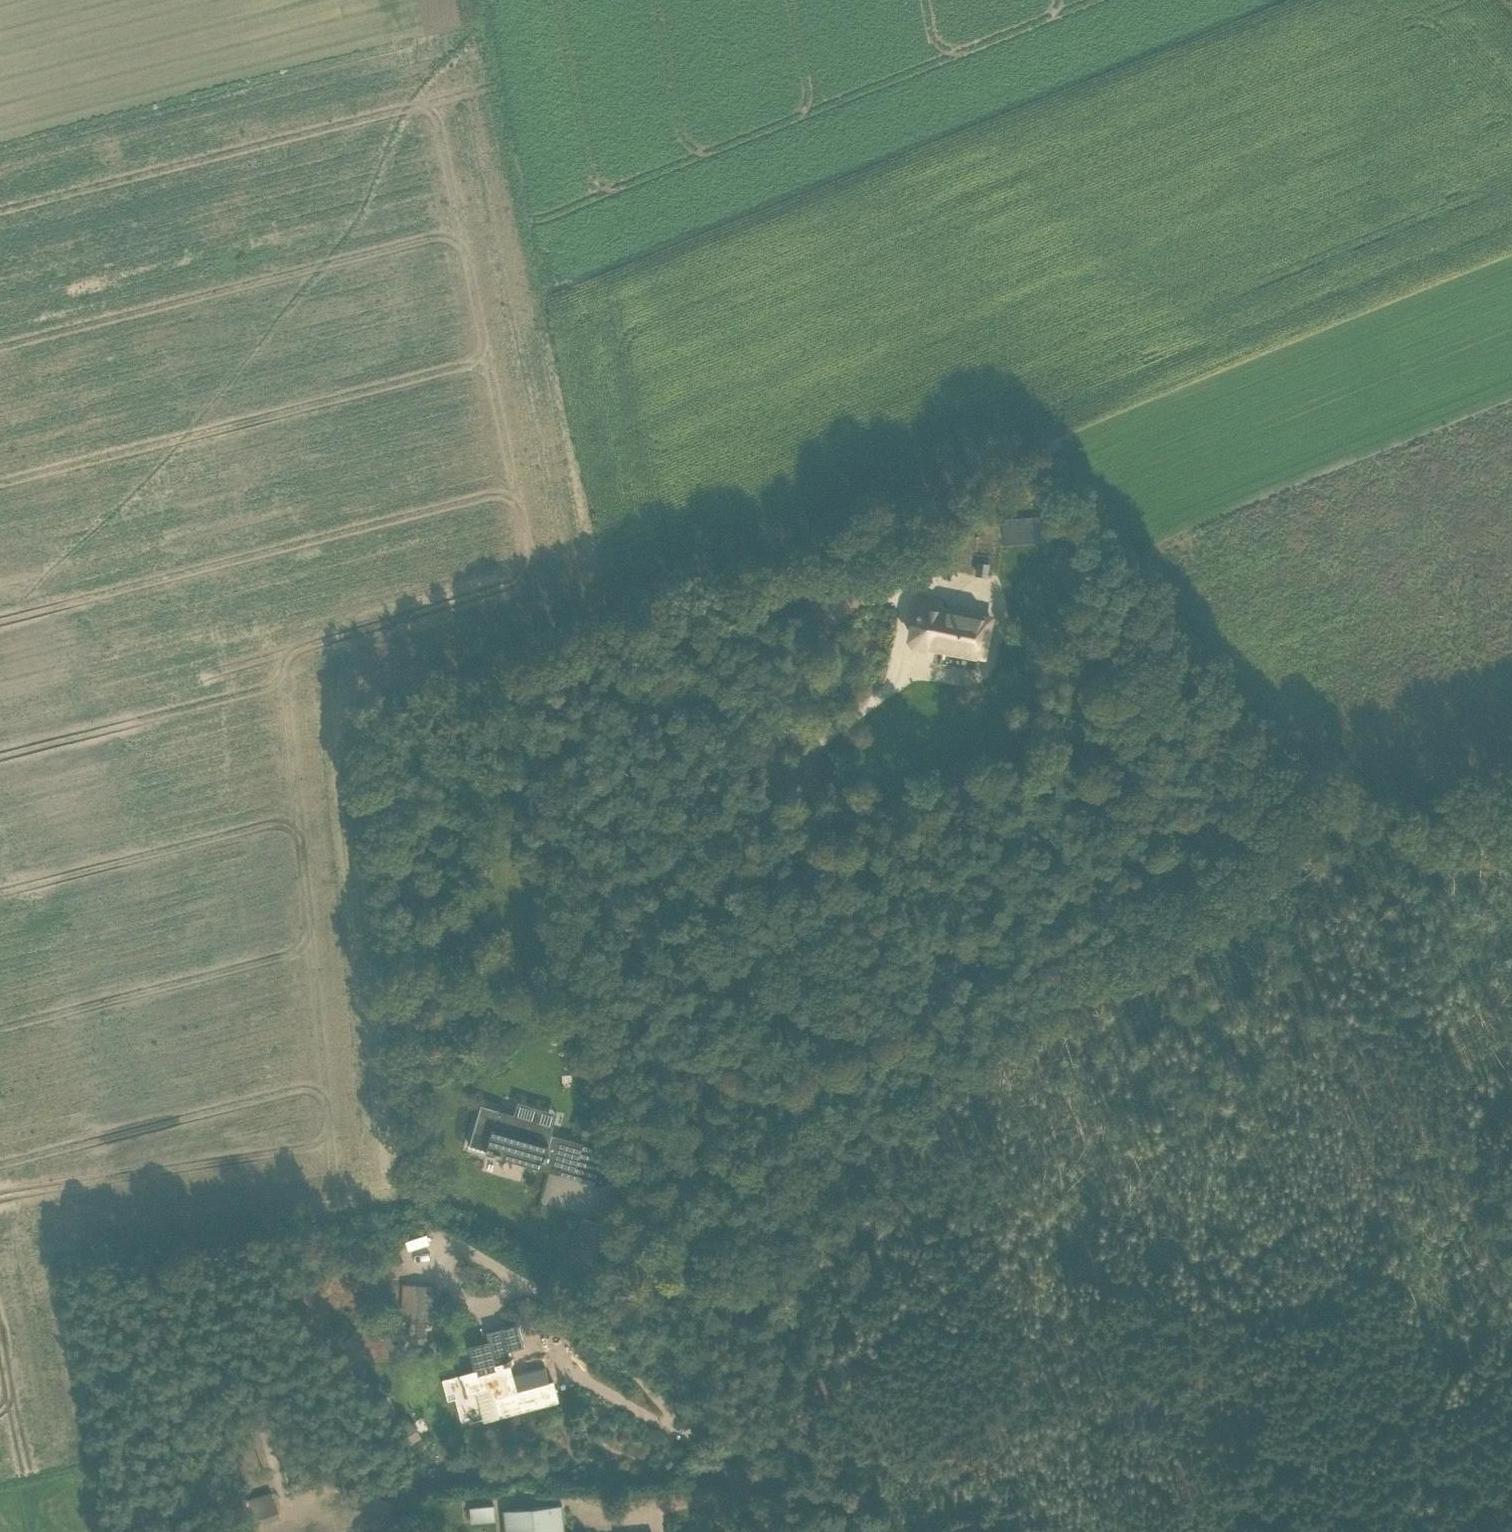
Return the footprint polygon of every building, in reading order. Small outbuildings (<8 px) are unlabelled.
[(976,563),(975,571),(986,573),(988,564),(976,563)] [(930,645),(983,655),(991,618),(938,608),(939,603),(919,598),(910,640),(914,645),(926,647),(930,645)] [(526,1163),(527,1163),(542,1168),(544,1161),(553,1163),(553,1162),(564,1165),(563,1166),(565,1167),(572,1141),(552,1135),(554,1128),(480,1106),(469,1145),(495,1152),(495,1154),(501,1155),(501,1154),(526,1161),(526,1163)] [(572,1256),(595,1263),(606,1225),(583,1218),(572,1256)] [(401,1314),(410,1316),(409,1343),(424,1343),(428,1286),(402,1283),(401,1314)] [(491,1388),(499,1415),(558,1399),(553,1381),(515,1392),(512,1382),(514,1382),(509,1364),(513,1364),(512,1360),(510,1361),(509,1356),(510,1356),(503,1330),(487,1334),(496,1366),(460,1376),(465,1395),(491,1388)] [(408,1425),(393,1435),(403,1450),(418,1441),(408,1425)] [(247,1500),(254,1520),(262,1517),(264,1522),(279,1517),(271,1492),(247,1500)] [(493,1505),(470,1507),(471,1521),(494,1519),(493,1505)] [(514,1521),(515,1521),(516,1531),(515,1531),(564,1531),(562,1505),(513,1509),(514,1521)]
